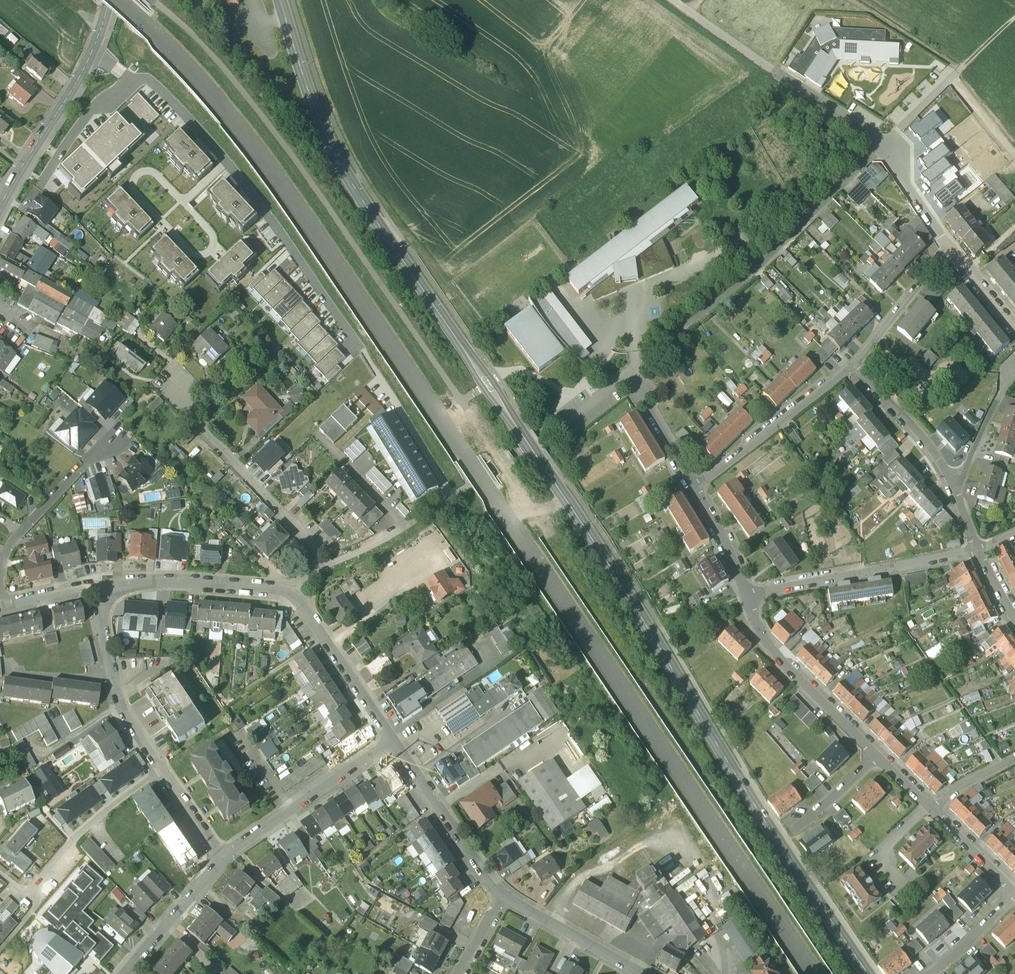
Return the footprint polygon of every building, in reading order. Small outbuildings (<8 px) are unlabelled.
[(890,66),(899,66),(899,53),(901,53),(901,48),(900,48),(900,46),(885,45),(886,32),(831,29),(829,25),(813,34),(815,38),(803,58),(798,55),(789,70),(800,77),(802,75),(806,77),(805,79),(822,90),(826,82),(822,79),(834,61),(830,58),(833,53),(840,53),(839,58),(861,59),(861,64),(869,65),(870,60),(890,61),(890,66)] [(40,53),(29,44),(22,52),(29,58),(30,57),(33,60),(36,58),(40,53)] [(36,58),(33,60),(30,57),(29,58),(25,63),(29,66),(26,69),(41,81),(51,70),(36,58)] [(22,74),(17,79),(20,82),(21,81),(29,88),(33,83),(22,74)] [(20,82),(9,95),(23,106),(35,93),(29,88),(21,81),(20,82)] [(132,128),(138,135),(149,125),(150,126),(159,117),(137,93),(128,103),(129,105),(115,118),(128,132),(132,128)] [(921,143),(935,131),(942,125),(933,114),(919,126),(918,124),(909,131),(915,139),(916,138),(921,143)] [(2,135),(11,124),(0,115),(0,133),(2,135)] [(67,189),(79,202),(106,176),(110,180),(121,170),(117,166),(144,140),(138,135),(132,128),(128,132),(115,118),(59,171),(72,185),(67,189)] [(921,143),(927,151),(941,139),(935,131),(921,143)] [(189,176),(196,184),(211,170),(176,132),(161,146),(168,154),(169,152),(174,158),(172,160),(177,165),(174,168),(180,175),(186,169),(191,175),(189,176)] [(947,159),(952,154),(945,144),(920,163),(924,168),(923,169),(927,174),(947,159)] [(947,159),(927,174),(921,179),(925,183),(926,183),(930,188),(954,168),(947,159)] [(857,181),(864,189),(873,180),(874,181),(884,171),(879,165),(873,166),(868,171),(867,169),(861,175),(862,176),(857,181)] [(995,175),(986,183),(1007,207),(1014,201),(1014,199),(995,175)] [(934,199),(942,210),(966,191),(958,180),(934,199)] [(236,226),(244,234),(259,219),(223,182),(208,196),(215,204),(217,202),(222,207),(219,210),(224,215),(222,217),(228,224),(233,220),(238,225),(236,226)] [(864,189),(860,184),(847,197),(857,206),(861,202),(862,203),(871,195),(864,189)] [(686,186),(597,256),(578,264),(580,269),(567,279),(579,295),(591,286),(592,288),(589,291),(594,302),(674,268),(661,236),(689,214),(687,211),(699,202),(686,186)] [(130,234),(137,242),(153,227),(118,190),(102,204),(109,212),(111,210),(116,215),(114,217),(118,222),(116,225),(123,232),(126,229),(127,227),(132,232),(130,234)] [(869,207),(877,201),(873,195),(865,201),(869,207)] [(56,211),(39,198),(27,213),(35,219),(45,226),(46,225),(56,211)] [(1007,207),(1014,217),(1014,201),(1007,207)] [(976,225),(963,209),(947,221),(964,243),(980,230),(982,227),(978,223),(976,225)] [(839,223),(831,215),(822,223),(830,231),(839,223)] [(894,217),(890,222),(884,228),(887,232),(897,221),(894,217)] [(24,218),(16,230),(12,237),(22,245),(28,240),(32,235),(37,228),(31,224),(24,218)] [(60,235),(46,225),(45,226),(35,219),(31,224),(45,234),(51,238),(56,242),(60,235)] [(914,233),(913,234),(915,236),(914,237),(924,248),(933,240),(922,224),(914,233)] [(45,234),(37,228),(32,235),(40,241),(45,234)] [(914,233),(909,228),(901,237),(899,239),(896,242),(903,248),(914,237),(915,236),(913,234),(914,233)] [(980,230),(964,243),(977,259),(993,246),(980,230)] [(40,241),(32,235),(28,240),(22,245),(36,254),(40,248),(44,250),(51,238),(45,234),(40,241)] [(890,245),(881,235),(874,242),(880,248),(884,251),(890,245)] [(12,237),(0,258),(12,264),(17,255),(22,245),(12,237)] [(176,282),(183,289),(198,275),(163,237),(147,252),(154,259),(156,258),(161,263),(159,265),(164,270),(161,273),(167,280),(173,275),(178,280),(176,282)] [(924,248),(914,237),(903,248),(915,261),(926,250),(924,248)] [(56,242),(51,238),(44,250),(50,254),(58,243),(56,242)] [(206,278),(220,293),(228,286),(226,284),(231,279),(234,281),(238,277),(241,279),(248,273),(243,268),(249,263),(250,264),(258,257),(243,242),(206,278)] [(874,242),(869,247),(875,253),(880,248),(874,242)] [(898,253),(890,245),(884,251),(887,254),(891,259),(898,253)] [(31,263),(26,272),(27,272),(41,280),(56,257),(50,254),(44,250),(40,248),(36,254),(31,263)] [(915,261),(903,248),(898,253),(891,259),(892,260),(903,271),(915,261)] [(887,254),(880,261),(886,267),(892,260),(891,259),(887,254)] [(31,263),(17,255),(12,264),(26,272),(31,263)] [(866,255),(860,261),(864,266),(867,262),(868,262),(869,260),(866,255)] [(0,258),(0,270),(21,282),(27,272),(26,272),(12,264),(0,258)] [(903,271),(892,260),(886,267),(881,271),(893,283),(904,272),(903,271)] [(1003,260),(988,272),(1004,292),(1014,283),(1014,270),(1014,269),(1012,270),(1003,260)] [(267,278),(254,290),(264,300),(285,280),(275,270),(267,278)] [(893,283),(881,271),(870,282),(882,294),(893,283)] [(41,280),(27,272),(21,282),(28,286),(36,290),(41,280)] [(262,273),(249,286),(254,290),(267,278),(262,273)] [(773,286),(766,277),(760,282),(768,291),(773,286)] [(72,297),(41,280),(36,290),(35,291),(39,293),(65,307),(72,297)] [(294,290),(285,280),(264,300),(273,310),(294,290)] [(1004,292),(1014,306),(1014,283),(1004,292)] [(786,304),(791,299),(778,284),(773,289),(786,304)] [(937,284),(926,296),(935,303),(945,291),(937,284)] [(36,290),(28,286),(25,292),(32,296),(35,291),(36,290)] [(963,289),(948,301),(971,329),(986,317),(963,289)] [(76,290),(72,297),(79,300),(82,294),(76,290)] [(294,290),(273,310),(283,320),(303,302),(304,300),(294,290)] [(32,296),(25,292),(18,305),(26,310),(30,302),(31,298),(32,296)] [(65,307),(39,293),(34,300),(33,303),(28,311),(55,325),(56,323),(65,307)] [(90,299),(82,294),(79,300),(87,305),(90,299)] [(72,297),(65,307),(65,308),(104,329),(111,333),(116,324),(98,311),(95,309),(72,297)] [(589,355),(544,297),(532,306),(533,308),(531,310),(564,353),(568,350),(581,362),(589,355)] [(874,310),(862,298),(858,302),(861,306),(870,314),(874,310)] [(98,304),(90,299),(87,305),(95,309),(98,304)] [(313,312),(303,302),(283,320),(282,321),(287,327),(292,332),(312,313),(313,312)] [(921,303),(898,331),(913,343),(936,315),(921,303)] [(861,306),(850,318),(862,329),(873,318),(870,314),(861,306)] [(104,329),(65,308),(65,307),(56,323),(80,336),(95,344),(104,329)] [(531,310),(530,309),(505,329),(539,373),(565,354),(531,310)] [(125,313),(116,325),(125,332),(134,320),(125,313)] [(322,323),(312,313),(292,332),(296,337),(295,338),(300,343),(319,325),(322,323)] [(176,327),(162,316),(149,332),(163,343),(176,327)] [(839,328),(828,316),(821,323),(829,330),(832,334),(839,328)] [(862,329),(850,318),(839,328),(851,340),(862,329)] [(1009,346),(986,318),(972,330),(994,358),(1009,346)] [(821,323),(817,327),(824,335),(829,330),(821,323)] [(319,325),(300,343),(298,346),(303,351),(304,350),(309,355),(329,336),(319,325)] [(851,340),(839,328),(832,334),(828,339),(838,349),(840,351),(851,340)] [(222,345),(210,333),(193,349),(202,358),(201,359),(202,360),(203,359),(211,368),(229,351),(222,344),(222,345)] [(808,335),(804,339),(809,344),(813,340),(808,335)] [(53,342),(36,336),(32,346),(50,352),(53,342)] [(329,336),(309,355),(314,360),(313,361),(318,366),(336,348),(339,346),(329,336)] [(0,337),(0,349),(3,351),(4,349),(8,343),(0,337)] [(838,349),(828,339),(820,347),(822,349),(830,357),(838,349)] [(150,358),(127,341),(114,357),(137,375),(150,358)] [(336,348),(318,366),(315,369),(325,379),(338,366),(346,358),(336,348)] [(0,349),(0,370),(2,372),(14,356),(4,349),(3,351),(0,349)] [(830,357),(822,349),(814,357),(822,365),(830,357)] [(767,352),(759,360),(764,365),(772,357),(767,352)] [(938,359),(929,352),(922,361),(931,368),(938,359)] [(803,359),(784,378),(796,390),(796,391),(816,372),(803,359)] [(342,370),(338,366),(325,379),(329,383),(342,370)] [(784,378),(783,377),(764,396),(776,409),(796,390),(784,378)] [(2,381),(0,384),(0,388),(10,394),(14,389),(2,381)] [(114,411),(123,401),(105,384),(95,394),(114,411)] [(743,386),(734,394),(739,399),(748,391),(743,386)] [(281,411),(258,387),(245,399),(256,411),(260,416),(250,425),(258,434),(278,415),(282,412),(281,411)] [(852,387),(839,398),(849,411),(862,400),(852,387)] [(303,390),(291,391),(292,401),(304,399),(303,390)] [(104,421),(114,411),(95,394),(86,405),(93,411),(104,421)] [(158,397),(146,408),(151,414),(162,403),(158,397)] [(129,399),(118,410),(123,415),(133,403),(129,399)] [(873,412),(862,400),(849,411),(860,423),(870,415),(873,412)] [(78,405),(89,416),(93,411),(86,405),(82,401),(78,405)] [(324,435),(349,411),(344,407),(320,430),(324,435)] [(89,416),(82,409),(77,414),(77,415),(90,427),(90,426),(95,421),(89,416)] [(284,409),(281,411),(282,412),(278,415),(283,419),(289,414),(284,409)] [(373,426),(388,417),(383,409),(369,421),(372,426),(373,426)] [(1007,409),(1003,425),(1014,428),(1014,412),(1007,409)] [(709,410),(700,418),(705,423),(713,414),(709,410)] [(256,411),(246,421),(250,425),(260,416),(256,411)] [(349,411),(324,435),(334,445),(359,422),(349,411)] [(739,411),(720,430),(733,443),(752,424),(739,411)] [(77,414),(75,413),(64,425),(65,426),(65,427),(65,428),(60,434),(60,438),(67,444),(70,444),(78,450),(83,444),(83,443),(88,438),(95,430),(90,426),(90,427),(77,415),(77,414)] [(398,422),(393,414),(388,417),(373,426),(377,434),(398,422)] [(978,422),(970,414),(965,419),(973,427),(978,422)] [(278,415),(263,430),(267,434),(283,420),(283,419),(278,415)] [(651,438),(637,415),(620,424),(635,447),(651,438)] [(880,427),(870,415),(860,423),(857,426),(867,437),(880,427)] [(402,429),(398,422),(377,434),(382,441),(402,429)] [(968,442),(950,422),(937,434),(955,454),(968,442)] [(1003,425),(999,440),(1014,444),(1014,428),(1003,425)] [(857,426),(849,432),(860,444),(867,437),(857,426)] [(611,427),(605,431),(609,436),(614,433),(611,427)] [(890,438),(880,427),(867,437),(878,449),(890,438)] [(407,437),(402,429),(382,441),(386,449),(407,437)] [(258,434),(256,436),(260,441),(267,434),(263,430),(258,434)] [(720,430),(701,449),(714,462),(733,443),(720,430)] [(794,432),(789,436),(797,446),(802,442),(794,432)] [(411,444),(407,437),(386,449),(391,456),(411,444)] [(665,460),(651,438),(635,447),(649,470),(665,460)] [(695,443),(690,438),(686,442),(690,447),(695,443)] [(892,440),(879,451),(886,459),(894,452),(899,448),(892,440)] [(999,440),(995,455),(1009,459),(1011,459),(1014,446),(1014,444),(999,440)] [(367,452),(358,442),(344,453),(353,463),(367,452)] [(416,452),(411,444),(391,456),(395,464),(416,452)] [(254,463),(265,474),(266,473),(280,460),(284,456),(273,445),(254,463)] [(420,459),(416,452),(395,464),(400,471),(420,459)] [(617,452),(611,455),(617,465),(623,462),(617,452)] [(886,459),(883,462),(888,468),(900,458),(894,452),(886,459)] [(161,466),(149,453),(140,461),(151,473),(151,474),(152,475),(161,466)] [(1009,459),(995,455),(993,463),(1007,467),(1009,459)] [(138,460),(136,458),(129,465),(131,467),(119,478),(132,491),(138,486),(139,487),(146,480),(145,479),(151,474),(151,473),(140,461),(138,460)] [(425,467),(420,459),(400,471),(405,479),(425,467)] [(280,460),(266,473),(271,477),(272,477),(278,471),(284,465),(280,460)] [(915,472),(904,460),(892,471),(902,483),(915,472)] [(883,462),(874,469),(879,475),(888,468),(883,462)] [(1007,467),(993,463),(991,470),(1002,473),(1001,474),(1005,474),(1007,467)] [(298,472),(297,467),(292,466),(283,475),(280,478),(279,479),(282,492),(291,495),(294,492),(299,493),(309,484),(308,479),(304,477),(303,473),(298,472)] [(429,474),(425,467),(405,479),(409,486),(429,474)] [(392,487),(374,468),(366,476),(384,495),(392,487)] [(991,470),(985,469),(981,484),(997,489),(998,488),(1001,474),(1002,473),(991,470)] [(278,471),(272,477),(272,481),(277,482),(279,479),(280,478),(283,475),(282,471),(278,471)] [(352,483),(341,471),(326,485),(338,497),(352,483)] [(892,471),(884,478),(888,483),(892,488),(894,491),(902,483),(892,471)] [(748,477),(744,472),(738,476),(742,481),(748,477)] [(925,483),(915,472),(902,483),(912,495),(922,486),(925,483)] [(434,482),(429,474),(409,486),(414,494),(434,482)] [(109,477),(103,479),(108,497),(115,495),(109,477)] [(102,478),(86,483),(92,504),(109,499),(108,497),(103,479),(102,478)] [(438,489),(434,482),(414,494),(418,501),(430,494),(438,489)] [(363,494),(352,483),(338,497),(349,508),(363,494)] [(888,483),(884,487),(887,492),(892,488),(888,483)] [(309,484),(300,493),(304,497),(310,492),(313,488),(309,484)] [(997,489),(981,484),(977,499),(993,504),(997,489)] [(4,485),(0,492),(0,501),(5,504),(16,511),(25,498),(4,485)] [(748,507),(732,485),(718,496),(733,518),(748,507)] [(932,498),(922,486),(912,495),(910,497),(920,509),(932,498)] [(654,497),(648,487),(642,491),(648,501),(654,497)] [(771,498),(763,488),(757,492),(765,502),(771,498)] [(1006,491),(998,488),(997,489),(993,504),(1002,506),(1006,491)] [(310,492),(297,504),(301,509),(314,497),(310,492)] [(375,507),(363,494),(349,508),(354,514),(356,511),(363,518),(368,514),(375,507)] [(434,500),(430,494),(418,501),(416,503),(420,508),(434,500)] [(82,495),(72,497),(77,515),(86,513),(82,495)] [(681,495),(666,505),(680,528),(695,519),(681,495)] [(932,498),(920,509),(930,521),(942,510),(932,498)] [(260,508),(259,509),(264,515),(269,510),(264,504),(263,505),(260,508)] [(375,507),(368,514),(363,518),(360,521),(369,530),(384,516),(375,507)] [(764,528),(748,507),(733,518),(749,539),(764,528)] [(275,515),(269,510),(264,515),(270,521),(275,515)] [(952,522),(944,513),(933,523),(941,533),(952,522)] [(785,517),(780,522),(783,527),(789,522),(785,517)] [(326,519),(318,527),(323,532),(331,524),(326,519)] [(695,519),(680,528),(695,551),(709,541),(695,519)] [(789,522),(783,527),(787,531),(793,527),(789,522)] [(331,524),(323,532),(333,543),(341,535),(331,524)] [(265,536),(265,537),(279,550),(290,539),(277,525),(265,536)] [(666,530),(660,533),(666,544),(672,540),(666,530)] [(110,536),(97,536),(97,545),(111,545),(110,536)] [(121,536),(110,536),(111,545),(114,545),(114,554),(121,554),(121,536)] [(252,543),(244,536),(239,540),(247,548),(252,543)] [(149,539),(132,537),(131,542),(129,544),(128,547),(131,549),(130,559),(138,560),(138,559),(147,560),(149,542),(149,539)] [(279,550),(265,537),(263,539),(256,546),(257,547),(255,549),(262,556),(264,554),(269,559),(279,550)] [(182,542),(163,540),(161,562),(181,563),(181,562),(182,544),(182,542)] [(156,543),(149,542),(147,560),(154,561),(156,543)] [(781,542),(766,553),(782,575),(797,565),(781,542)] [(958,542),(946,544),(947,550),(960,548),(958,542)] [(36,545),(26,547),(27,550),(26,551),(27,556),(28,557),(29,559),(37,557),(46,555),(43,543),(36,545)] [(189,545),(182,544),(181,562),(188,563),(189,545)] [(111,545),(97,545),(98,564),(115,564),(114,554),(114,545),(111,545)] [(1010,545),(994,553),(999,562),(1014,554),(1012,550),(1010,545)] [(59,551),(62,563),(64,571),(71,570),(71,568),(79,566),(75,547),(59,551)] [(59,548),(51,549),(55,564),(62,563),(59,551),(59,548)] [(222,549),(203,548),(202,562),(220,563),(222,549)] [(259,560),(247,548),(243,552),(254,564),(259,560)] [(999,562),(1004,571),(1014,566),(1014,555),(1014,554),(999,562)] [(684,560),(678,564),(681,569),(687,565),(684,560)] [(714,560),(700,569),(714,592),(729,583),(714,560)] [(39,563),(25,566),(26,571),(25,572),(25,573),(26,578),(27,579),(28,578),(29,583),(50,578),(48,567),(40,569),(39,563)] [(970,563),(955,571),(957,575),(959,580),(975,572),(970,563)] [(687,565),(681,569),(684,575),(691,571),(687,565)] [(1004,571),(1009,581),(1014,577),(1014,566),(1004,571)] [(975,572),(959,580),(962,584),(964,589),(980,581),(975,572)] [(926,573),(904,578),(906,589),(928,585),(926,573)] [(443,575),(427,586),(438,603),(454,592),(455,591),(450,585),(443,575)] [(957,575),(950,578),(953,583),(959,580),(957,575)] [(353,579),(341,587),(349,599),(361,590),(353,579)] [(829,592),(831,606),(893,596),(891,582),(881,583),(880,579),(868,581),(869,585),(850,588),(849,584),(838,586),(838,590),(829,592)] [(458,580),(450,585),(455,591),(454,592),(457,597),(466,591),(458,580)] [(980,581),(964,589),(966,594),(969,598),(984,591),(980,581)] [(984,591),(969,598),(971,603),(973,608),(989,600),(984,591)] [(703,592),(698,595),(701,600),(707,597),(703,592)] [(345,598),(338,603),(337,602),(329,608),(337,620),(340,619),(343,624),(357,615),(345,598)] [(989,600),(973,608),(976,612),(978,617),(994,609),(989,600)] [(138,632),(139,604),(125,603),(124,619),(123,631),(138,632)] [(168,619),(167,629),(186,631),(187,618),(188,604),(169,603),(168,619)] [(212,605),(199,603),(199,607),(198,622),(211,623),(212,605)] [(139,604),(138,632),(154,633),(155,621),(156,605),(139,604)] [(79,605),(50,611),(55,630),(83,623),(79,605)] [(225,606),(212,605),(211,623),(224,624),(225,606)] [(238,607),(225,606),(224,624),(236,626),(238,607)] [(251,608),(238,607),(236,626),(249,627),(251,612),(251,608)] [(994,609),(978,617),(980,622),(983,626),(998,618),(994,609)] [(264,613),(251,612),(249,627),(249,631),(262,632),(264,613)] [(277,614),(264,613),(262,632),(276,633),(277,622),(277,614)] [(0,623),(0,642),(41,633),(37,615),(0,623)] [(811,615),(804,622),(809,626),(815,618),(811,615)] [(161,622),(160,634),(167,635),(167,629),(168,619),(161,618),(161,622)] [(964,619),(957,623),(961,630),(968,626),(964,619)] [(797,620),(791,625),(797,631),(803,625),(797,620)] [(494,621),(485,626),(491,636),(500,630),(494,621)] [(288,622),(282,622),(281,633),(291,627),(288,622)] [(789,627),(783,622),(772,633),(784,645),(797,631),(791,625),(789,627)] [(224,624),(211,623),(210,629),(213,633),(219,634),(223,630),(224,624)] [(291,627),(281,633),(284,637),(294,631),(291,627)] [(1005,627),(991,637),(992,639),(996,645),(1010,635),(1005,627)] [(732,628),(718,642),(738,661),(751,648),(732,628)] [(416,632),(416,634),(400,644),(405,652),(413,650),(428,673),(439,665),(432,656),(436,653),(424,635),(424,633),(423,632),(423,631),(421,630),(420,630),(418,630),(417,631),(416,632)] [(515,654),(500,630),(491,636),(497,645),(507,659),(515,654)] [(294,631),(284,637),(287,642),(296,635),(294,631)] [(711,632),(707,637),(712,642),(716,637),(711,632)] [(55,634),(43,637),(45,648),(58,645),(55,634)] [(296,635),(287,642),(290,646),(299,640),(296,635)] [(996,645),(999,650),(1003,654),(1014,645),(1014,641),(1010,635),(996,645)] [(373,654),(363,639),(353,645),(363,660),(373,654)] [(992,639),(986,643),(991,650),(996,645),(992,639)] [(299,640),(290,646),(293,651),(303,644),(299,640)] [(88,642),(79,645),(84,667),(94,664),(88,642)] [(400,644),(392,650),(397,657),(405,652),(400,644)] [(818,644),(813,649),(816,653),(822,647),(818,644)] [(507,659),(497,645),(496,646),(505,660),(507,659)] [(996,645),(991,650),(994,654),(999,650),(996,645)] [(1003,654),(1006,658),(1009,662),(1014,658),(1014,645),(1003,654)] [(809,646),(797,658),(804,665),(816,653),(813,649),(809,646)] [(822,647),(816,653),(820,656),(825,651),(822,647)] [(428,673),(416,681),(419,686),(427,699),(478,666),(466,648),(439,665),(428,673)] [(310,651),(295,662),(302,673),(318,662),(310,651)] [(816,653),(804,665),(812,672),(824,660),(820,656),(816,653)] [(385,654),(366,667),(374,678),(386,671),(383,667),(390,662),(385,654)] [(836,662),(833,658),(827,664),(831,667),(836,662)] [(1006,658),(1000,662),(1003,666),(1009,662),(1006,658)] [(824,660),(812,672),(819,680),(831,667),(827,664),(824,660)] [(318,662),(302,673),(310,683),(325,673),(318,662)] [(836,662),(831,667),(835,671),(840,666),(836,662)] [(1009,662),(1003,666),(1006,671),(1012,666),(1009,662)] [(831,667),(819,680),(826,687),(838,674),(835,671),(831,667)] [(783,691),(764,671),(750,685),(770,704),(783,691)] [(737,672),(732,677),(736,681),(741,676),(737,672)] [(325,673),(310,683),(317,694),(332,684),(325,673)] [(854,673),(846,681),(845,681),(833,694),(840,701),(853,688),(858,683),(861,680),(854,673)] [(172,676),(154,688),(151,684),(139,693),(142,698),(146,695),(168,726),(194,708),(172,676)] [(741,676),(736,681),(741,685),(746,680),(741,676)] [(523,690),(514,677),(501,686),(510,699),(523,690)] [(52,687),(4,680),(1,699),(49,706),(50,701),(52,687)] [(100,688),(52,681),(52,687),(50,701),(97,708),(100,688)] [(858,683),(853,688),(856,692),(861,687),(858,683)] [(332,684),(317,694),(325,705),(340,695),(332,684)] [(419,686),(410,691),(407,687),(388,699),(403,722),(422,710),(419,705),(427,699),(419,686)] [(510,699),(501,686),(489,694),(498,707),(510,699)] [(489,694),(485,696),(479,687),(475,689),(482,699),(473,705),(482,718),(498,707),(489,694)] [(853,688),(840,701),(848,708),(860,696),(856,692),(853,688)] [(436,708),(439,712),(467,693),(465,689),(436,708)] [(475,689),(466,695),(473,705),(482,699),(475,689)] [(555,716),(538,691),(527,699),(544,724),(555,716)] [(869,694),(864,699),(867,703),(873,698),(869,694)] [(340,695),(325,705),(332,716),(344,708),(347,706),(340,695)] [(466,695),(439,713),(455,736),(482,718),(473,705),(466,695)] [(860,696),(848,708),(855,715),(867,703),(864,699),(860,696)] [(794,697),(786,705),(790,709),(798,701),(794,697)] [(873,698),(867,703),(871,707),(876,701),(873,698)] [(798,701),(790,709),(794,713),(802,705),(798,701)] [(867,703),(855,715),(862,722),(874,710),(871,707),(867,703)] [(530,704),(472,743),(485,763),(544,724),(530,704)] [(802,705),(794,713),(798,717),(806,709),(802,705)] [(773,707),(769,712),(774,717),(778,712),(773,707)] [(194,708),(168,726),(179,744),(206,726),(194,708)] [(332,716),(328,719),(336,729),(348,721),(351,718),(344,708),(332,716)] [(806,709),(798,717),(802,721),(810,713),(806,709)] [(62,717),(71,733),(82,727),(73,711),(62,717)] [(810,713),(802,721),(806,725),(814,717),(810,713)] [(32,720),(38,731),(47,747),(58,741),(43,714),(32,720)] [(245,726),(238,716),(231,720),(238,731),(245,726)] [(891,716),(886,721),(889,725),(895,719),(891,716)] [(814,717),(806,725),(810,730),(818,721),(814,717)] [(882,718),(870,730),(877,737),(889,725),(886,721),(882,718)] [(895,719),(889,725),(893,728),(898,723),(895,719)] [(11,732),(17,742),(38,731),(32,720),(11,732)] [(336,729),(333,731),(340,742),(356,732),(348,721),(336,729)] [(889,725),(877,737),(885,744),(897,732),(893,728),(889,725)] [(105,726),(88,737),(97,750),(115,737),(114,736),(112,735),(111,734),(105,726)] [(828,728),(824,732),(829,737),(833,733),(828,728)] [(356,732),(340,742),(347,752),(365,739),(359,730),(356,732)] [(333,731),(325,736),(333,747),(340,742),(333,731)] [(906,731),(900,736),(904,739),(909,734),(906,731)] [(897,732),(885,744),(892,752),(904,739),(900,736),(897,732)] [(909,734),(904,739),(908,743),(913,738),(909,734)] [(277,748),(282,745),(277,736),(272,740),(277,748)] [(88,756),(97,750),(88,737),(79,743),(88,756)] [(115,737),(97,750),(106,763),(111,759),(121,753),(122,752),(116,743),(116,741),(116,739),(115,737)] [(904,739),(892,752),(899,759),(911,746),(908,743),(904,739)] [(36,765),(22,740),(17,742),(12,745),(26,771),(36,765)] [(267,760),(279,752),(270,740),(259,747),(267,760)] [(485,763),(472,743),(463,749),(469,759),(477,769),(485,763)] [(836,744),(816,764),(830,777),(849,758),(836,744)] [(70,752),(66,746),(52,755),(57,762),(70,752)] [(213,746),(193,760),(195,764),(193,765),(209,789),(211,787),(216,793),(210,797),(226,821),(231,817),(234,820),(251,808),(245,799),(242,801),(235,789),(237,787),(231,779),(234,777),(227,767),(225,768),(218,757),(219,756),(213,746)] [(987,751),(982,754),(987,764),(992,761),(987,751)] [(931,755),(927,752),(922,757),(925,761),(931,755)] [(941,759),(934,752),(931,756),(931,755),(925,761),(933,768),(941,759)] [(121,753),(111,759),(114,764),(124,758),(121,753)] [(918,754),(906,766),(913,773),(925,761),(922,757),(918,754)] [(134,759),(141,769),(146,766),(139,755),(134,759)] [(320,755),(315,758),(322,768),(327,765),(320,755)] [(454,755),(449,759),(453,766),(459,762),(454,755)] [(322,768),(315,758),(311,761),(317,771),(322,768)] [(127,783),(143,772),(141,769),(134,759),(121,767),(118,770),(127,783)] [(453,766),(449,759),(435,768),(448,788),(456,783),(462,779),(461,778),(453,766)] [(469,759),(461,765),(467,774),(470,780),(480,774),(477,769),(469,759)] [(941,759),(933,768),(940,775),(945,770),(948,767),(949,766),(941,759)] [(317,771),(311,761),(307,764),(313,774),(317,771)] [(933,768),(925,761),(913,773),(921,780),(933,768)] [(111,767),(115,772),(118,770),(121,767),(118,762),(111,767)] [(461,765),(459,762),(453,766),(461,778),(467,774),(461,765)] [(805,767),(800,762),(795,766),(800,771),(805,767)] [(313,774),(307,764),(302,767),(309,777),(313,774)] [(544,765),(519,782),(552,832),(577,815),(544,765)] [(795,766),(791,770),(796,775),(800,771),(795,766)] [(46,767),(35,774),(43,787),(54,780),(46,767)] [(302,767),(298,770),(304,780),(309,777),(302,767)] [(933,768),(921,780),(928,787),(940,775),(933,768)] [(403,788),(390,769),(380,776),(382,779),(393,795),(403,788)] [(110,795),(127,783),(118,770),(115,772),(101,782),(108,791),(110,795)] [(304,780),(298,770),(294,773),(300,783),(304,780)] [(945,770),(940,775),(944,779),(949,774),(949,773),(945,770)] [(300,783),(294,773),(289,776),(296,786),(300,783)] [(461,778),(462,779),(456,783),(459,787),(470,780),(467,774),(461,778)] [(821,784),(813,775),(808,780),(816,789),(821,784)] [(940,775),(928,787),(935,795),(947,782),(944,779),(940,775)] [(296,786),(289,776),(285,779),(291,789),(296,786)] [(291,789),(285,779),(281,782),(287,792),(291,789)] [(393,795),(382,779),(371,787),(379,799),(382,803),(393,795)] [(54,780),(43,787),(52,800),(62,793),(54,780)] [(816,789),(808,780),(804,784),(811,793),(816,789)] [(0,793),(0,805),(6,816),(35,802),(24,781),(23,781),(24,782),(13,787),(11,785),(6,787),(7,790),(0,793)] [(96,785),(103,795),(108,791),(101,782),(96,785)] [(516,797),(506,782),(494,790),(501,800),(498,802),(502,808),(516,797)] [(871,782),(852,802),(865,815),(885,796),(871,782)] [(368,784),(358,791),(366,803),(369,807),(379,799),(371,787),(368,784)] [(490,784),(463,802),(466,807),(465,807),(465,810),(474,823),(476,824),(477,823),(480,828),(495,817),(489,808),(498,802),(501,800),(494,790),(490,784)] [(980,784),(974,787),(977,794),(984,790),(980,784)] [(91,788),(98,798),(103,795),(96,785),(91,788)] [(790,786),(768,803),(779,818),(801,801),(790,786)] [(84,813),(100,802),(98,798),(91,788),(78,797),(75,799),(84,813)] [(358,791),(356,788),(344,795),(355,811),(366,803),(358,791)] [(175,827),(150,790),(134,801),(159,838),(175,827)] [(69,797),(72,802),(75,799),(78,797),(75,792),(69,797)] [(344,795),(334,803),(344,818),(355,811),(344,795)] [(405,795),(395,801),(398,806),(408,800),(405,795)] [(971,795),(966,800),(969,804),(975,799),(971,795)] [(608,797),(589,810),(594,817),(613,804),(608,797)] [(962,797),(950,809),(957,816),(969,804),(966,800),(962,797)] [(901,803),(896,798),(892,803),(897,808),(901,803)] [(67,825),(84,813),(75,799),(72,802),(58,812),(59,813),(66,823),(67,825)] [(975,799),(969,804),(973,808),(978,802),(975,799)] [(408,800),(398,806),(401,810),(411,804),(408,800)] [(344,818),(334,803),(323,810),(334,825),(344,818)] [(411,804),(401,810),(404,814),(414,808),(411,804)] [(969,804),(957,816),(965,824),(977,811),(973,808),(969,804)] [(414,808),(404,814),(407,818),(417,812),(414,808)] [(323,810),(312,817),(323,833),(334,825),(323,810)] [(850,819),(843,810),(837,815),(845,824),(850,819)] [(989,813),(986,810),(981,815),(984,819),(989,813)] [(981,815),(977,811),(965,824),(972,831),(984,819),(981,815)] [(417,812),(407,818),(411,823),(420,817),(417,812)] [(61,827),(66,823),(59,813),(53,818),(61,827)] [(989,813),(984,819),(988,822),(993,817),(989,813)] [(845,824),(837,815),(833,819),(840,827),(845,824)] [(323,833),(312,817),(302,824),(303,827),(312,840),(323,833)] [(608,834),(598,819),(592,824),(597,832),(602,839),(608,834)] [(984,819),(972,831),(979,838),(991,826),(988,822),(984,819)] [(426,820),(410,831),(418,842),(433,831),(426,820)] [(5,848),(3,847),(0,851),(0,858),(9,865),(11,863),(24,874),(32,863),(19,853),(37,832),(26,824),(5,848)] [(597,832),(592,824),(588,826),(594,834),(597,832)] [(1014,831),(1007,824),(999,833),(1006,840),(1011,834),(1011,835),(1014,831)] [(198,860),(175,827),(159,838),(183,871),(188,867),(189,868),(191,867),(190,866),(198,860)] [(312,840),(303,827),(298,830),(307,843),(312,840)] [(822,827),(800,844),(811,859),(833,842),(822,827)] [(862,834),(857,828),(852,832),(857,838),(862,834)] [(913,839),(910,843),(910,844),(899,855),(915,871),(927,860),(925,858),(929,855),(930,856),(942,845),(926,829),(914,840),(913,839)] [(433,831),(418,842),(425,853),(441,842),(433,831)] [(852,832),(848,836),(853,841),(857,838),(852,832)] [(998,833),(986,845),(993,852),(1006,840),(999,833),(998,833)] [(1011,834),(1006,840),(1009,843),(1014,838),(1011,835),(1011,834)] [(303,847),(296,837),(294,836),(289,839),(280,845),(288,857),(289,856),(294,864),(308,855),(303,847)] [(115,867),(89,839),(81,848),(105,874),(115,867)] [(1006,840),(993,852),(1001,859),(1013,847),(1009,843),(1006,840)] [(425,853),(418,842),(413,845),(420,856),(425,853)] [(441,842),(425,853),(432,863),(448,853),(441,842)] [(526,853),(519,842),(514,846),(521,857),(526,853)] [(318,859),(307,843),(303,847),(308,855),(312,863),(318,859)] [(514,846),(497,857),(505,869),(517,861),(522,858),(521,857),(514,846)] [(1001,859),(1008,867),(1014,860),(1014,849),(1013,847),(1001,859)] [(448,853),(432,863),(440,875),(453,866),(456,864),(448,853)] [(526,853),(521,857),(522,858),(517,861),(522,868),(532,861),(527,853),(526,853)] [(282,867),(272,856),(258,867),(267,879),(277,871),(278,873),(282,870),(281,868),(282,867)] [(550,857),(533,869),(542,882),(559,870),(550,857)] [(651,865),(646,869),(644,870),(642,871),(644,875),(649,872),(654,869),(651,865)] [(969,865),(965,869),(971,875),(975,871),(969,865)] [(49,908),(40,918),(57,934),(62,929),(65,931),(63,934),(70,941),(65,948),(82,959),(84,961),(91,952),(95,956),(93,959),(99,964),(113,948),(97,934),(95,936),(88,930),(93,924),(82,914),(101,892),(97,888),(103,882),(86,866),(77,876),(79,878),(72,885),(71,884),(62,893),(64,895),(51,910),(49,908)] [(440,875),(437,877),(444,888),(457,879),(460,877),(453,866),(440,875)] [(640,868),(630,875),(635,882),(636,880),(644,875),(642,871),(640,868)] [(644,875),(636,880),(645,893),(658,885),(657,884),(662,881),(654,869),(649,872),(644,875)] [(868,882),(859,869),(841,883),(850,896),(852,895),(855,899),(853,900),(863,913),(881,899),(871,887),(873,886),(869,881),(868,882)] [(988,878),(979,870),(975,874),(984,882),(988,878)] [(241,872),(222,894),(237,907),(249,893),(256,885),(241,872)] [(303,885),(294,874),(289,878),(294,884),(283,893),(288,897),(303,885)] [(152,875),(141,884),(157,901),(166,892),(167,891),(156,879),(152,875)] [(172,888),(160,875),(156,879),(167,891),(166,892),(167,893),(172,888)] [(289,878),(278,886),(283,893),(294,884),(289,878)] [(635,882),(628,887),(610,878),(603,891),(638,910),(644,899),(642,895),(645,893),(636,880),(635,882)] [(444,888),(441,890),(448,901),(457,895),(464,890),(457,879),(444,888)] [(662,881),(657,884),(658,885),(645,893),(642,895),(644,899),(651,909),(657,905),(673,893),(664,880),(662,881)] [(991,894),(978,880),(958,900),(972,913),(991,894)] [(603,891),(585,881),(573,904),(625,933),(636,913),(638,910),(603,891)] [(157,901),(141,884),(131,894),(135,898),(147,911),(147,910),(157,901)] [(263,891),(256,885),(249,893),(255,899),(252,903),(260,910),(266,902),(259,895),(261,894),(263,891)] [(282,899),(267,886),(263,891),(261,894),(275,907),(282,899)] [(418,900),(427,894),(422,887),(413,894),(418,900)] [(119,902),(124,898),(117,888),(111,892),(119,902)] [(946,896),(942,891),(937,895),(942,900),(946,896)] [(687,910),(675,892),(673,893),(657,905),(672,927),(679,937),(688,950),(706,937),(692,917),(692,916),(687,910)] [(457,895),(448,901),(451,905),(460,899),(457,895)] [(937,895),(933,898),(937,904),(942,900),(937,895)] [(0,906),(0,909),(4,912),(5,911),(13,902),(7,897),(0,906)] [(147,911),(135,898),(131,902),(137,908),(143,915),(148,910),(147,910),(147,911)] [(460,899),(451,905),(461,910),(464,905),(464,904),(460,899)] [(638,910),(636,913),(639,917),(649,910),(651,909),(644,899),(638,910)] [(364,901),(358,911),(364,915),(370,906),(364,901)] [(13,902),(5,911),(11,916),(19,907),(13,902)] [(461,910),(451,905),(448,909),(458,915),(461,910)] [(672,927),(657,905),(651,909),(649,910),(665,932),(672,927)] [(369,917),(374,919),(379,909),(374,906),(369,917)] [(962,914),(954,906),(950,910),(958,919),(962,914)] [(143,915),(137,908),(131,914),(142,924),(146,919),(143,915)] [(237,933),(207,908),(202,914),(204,915),(189,932),(202,943),(204,945),(204,944),(215,931),(229,943),(237,933)] [(406,917),(414,918),(415,909),(407,908),(406,917)] [(458,915),(448,909),(446,914),(456,919),(458,915)] [(344,910),(337,916),(341,922),(349,916),(344,910)] [(649,910),(639,917),(654,940),(665,932),(649,910)] [(958,919),(950,910),(946,914),(954,923),(958,919)] [(120,911),(107,925),(124,941),(130,935),(131,936),(142,924),(131,914),(128,918),(120,911)] [(937,913),(916,931),(928,945),(949,927),(937,913)] [(456,919),(446,914),(443,918),(453,924),(456,919)] [(1011,916),(992,936),(1005,949),(1014,939),(1014,920),(1011,916)] [(438,924),(426,917),(419,929),(429,935),(431,933),(433,934),(438,924)] [(9,918),(2,926),(10,933),(17,925),(9,918)] [(453,924),(443,918),(441,924),(450,929),(453,924)] [(758,952),(737,921),(726,928),(748,959),(750,958),(758,952)] [(0,924),(0,945),(10,933),(2,926),(0,924)] [(902,925),(898,929),(902,934),(907,930),(902,925)] [(526,941),(504,929),(495,945),(506,951),(518,957),(526,941)] [(902,934),(898,929),(893,933),(898,938),(902,934)] [(433,934),(431,933),(429,935),(422,949),(440,959),(449,943),(433,934)] [(52,938),(49,938),(46,937),(46,935),(47,935),(47,934),(41,935),(36,938),(32,942),(30,947),(30,953),(31,953),(31,952),(34,952),(34,955),(36,957),(38,960),(45,967),(51,973),(74,973),(76,972),(77,971),(75,970),(82,959),(65,948),(52,938)] [(669,949),(668,948),(663,955),(661,954),(656,962),(659,963),(669,969),(676,973),(685,958),(683,956),(688,950),(679,937),(669,949)] [(152,971),(155,973),(176,973),(193,954),(178,941),(152,971)] [(922,950),(915,941),(911,944),(918,953),(922,950)] [(211,950),(204,944),(204,945),(202,943),(197,948),(206,956),(211,950)] [(911,944),(906,948),(914,957),(918,953),(911,944)] [(506,951),(495,945),(492,951),(503,957),(506,951)] [(996,954),(988,946),(984,950),(992,958),(996,954)] [(537,947),(528,964),(523,973),(524,972),(528,973),(544,973),(545,972),(554,956),(537,947)] [(422,949),(418,956),(421,957),(416,966),(431,973),(432,973),(440,959),(422,949)] [(992,958),(984,950),(980,954),(988,962),(992,958)] [(878,967),(883,973),(900,973),(911,966),(900,951),(878,967)] [(758,952),(750,958),(755,965),(763,959),(758,952)] [(523,960),(517,957),(512,967),(517,971),(522,961),(523,960)] [(766,958),(763,959),(755,965),(759,970),(754,973),(780,973),(781,973),(774,962),(770,964),(766,958)] [(413,963),(404,959),(399,968),(408,973),(413,963)] [(973,959),(956,973),(984,973),(985,973),(973,959)] [(1006,964),(1001,959),(997,963),(1001,968),(1006,964)] [(522,961),(517,971),(523,973),(528,964),(522,961)] [(567,963),(561,973),(582,973),(583,971),(567,963)] [(659,963),(655,969),(664,973),(666,973),(669,969),(659,963)] [(997,963),(992,967),(997,972),(1001,968),(997,963)]
